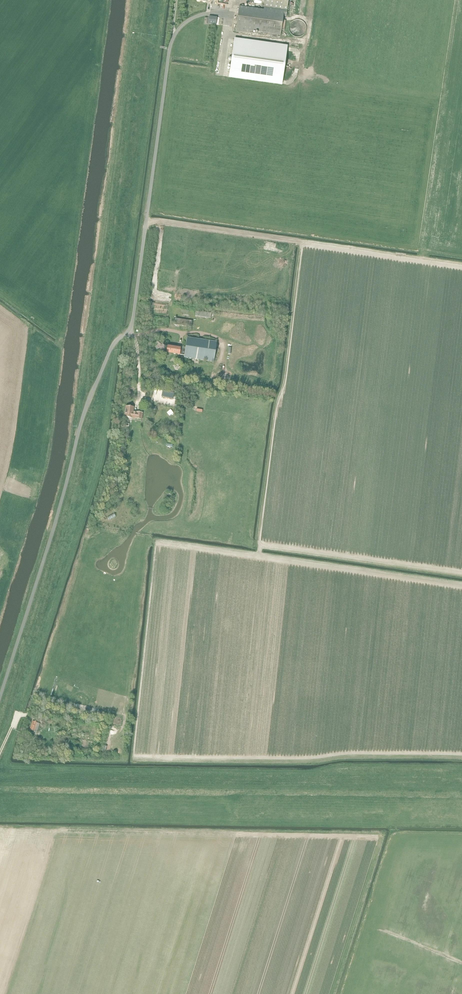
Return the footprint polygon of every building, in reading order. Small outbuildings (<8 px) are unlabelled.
[(287,14),(289,0),(265,0),(264,10),(240,7),(236,32),(249,34),(251,31),(281,35),(281,31),(284,31),(286,21),(283,20),(283,16),(286,16),(287,14)] [(209,17),(208,24),(216,25),(217,17),(209,17)] [(287,47),(235,39),(229,77),(282,85),(287,47)] [(175,319),(174,325),(191,328),(192,321),(175,319)] [(185,350),(185,353),(199,355),(198,361),(214,363),(217,343),(187,338),(185,350)] [(185,353),(185,350),(168,347),(167,354),(184,356),(185,353)] [(126,406),(124,417),(142,420),(143,409),(137,408),(134,408),(134,407),(126,406)] [(33,721),(30,730),(37,732),(40,724),(33,721)]
